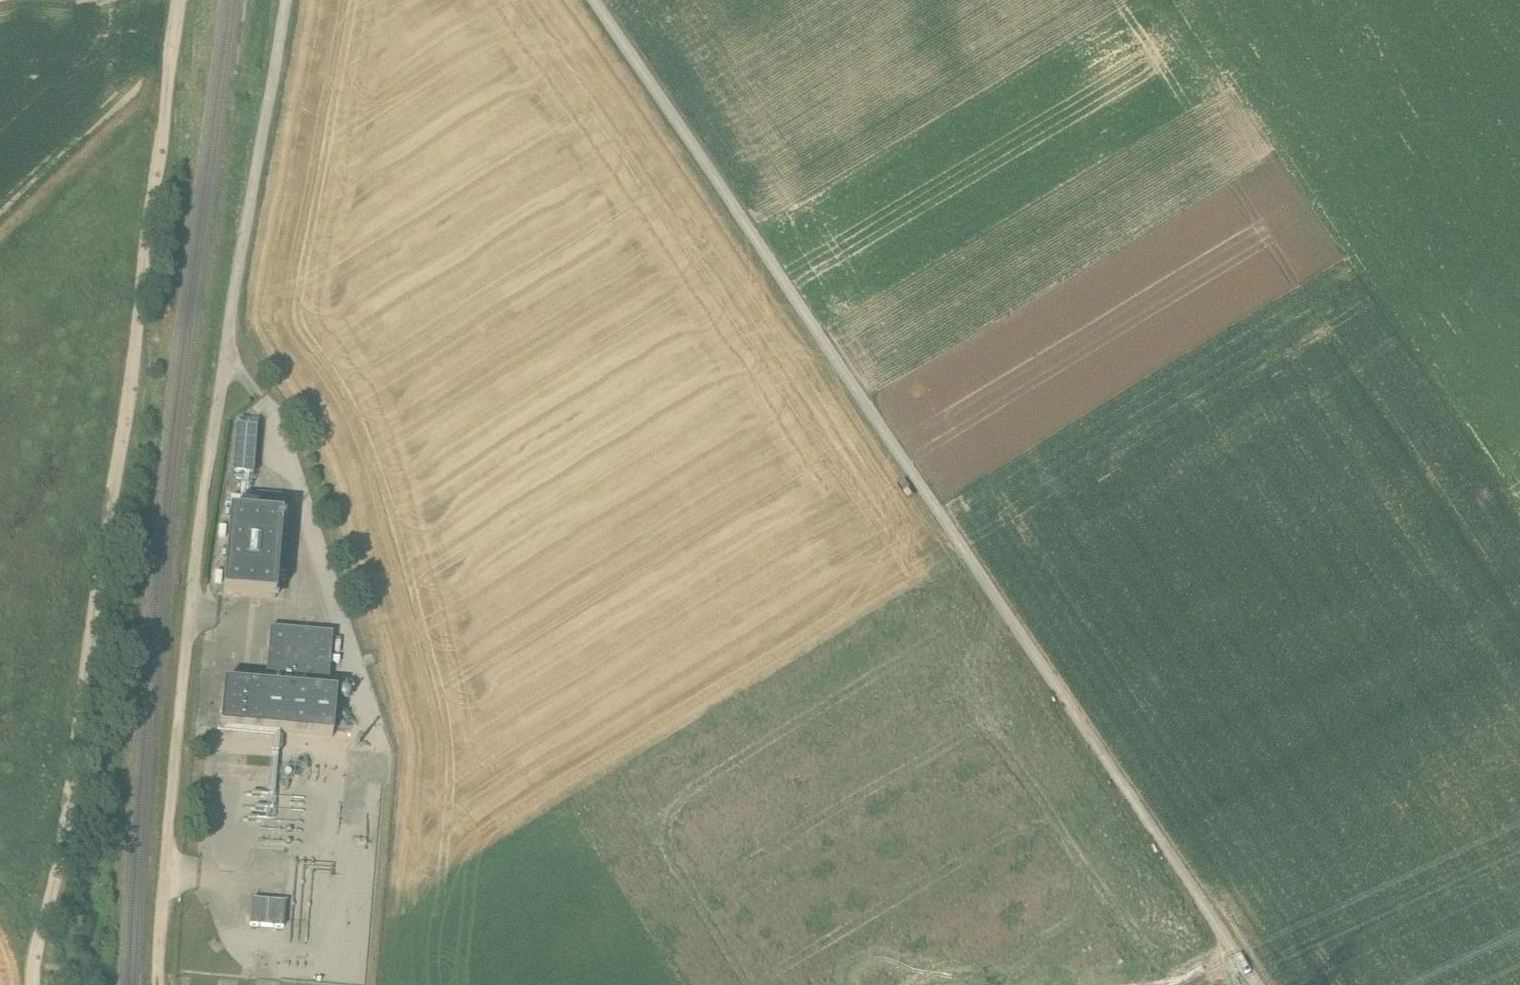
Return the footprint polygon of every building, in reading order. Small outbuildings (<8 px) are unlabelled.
[(265,430),(237,429),(232,471),(262,471),(265,430)] [(285,522),(230,519),(224,598),(277,601),(285,522)] [(334,632),(268,627),(266,658),(332,663),(334,632)] [(336,696),(222,687),(218,731),(333,740),(336,696)] [(284,901),(251,900),(250,926),(285,927),(284,901)]
